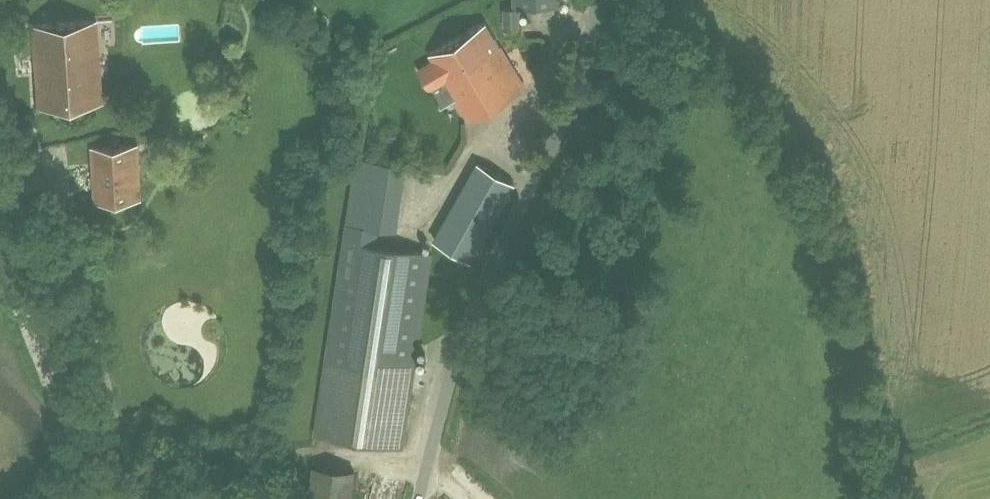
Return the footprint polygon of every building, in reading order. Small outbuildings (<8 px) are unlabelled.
[(519,8),(559,7),(559,0),(512,0),(512,7),(502,8),(503,26),(520,25),(519,8)] [(33,24),(39,106),(103,101),(96,19),(33,24)] [(487,110),(525,87),(486,23),(458,39),(474,65),(463,72),(487,110)] [(458,39),(429,54),(433,60),(418,69),(430,88),(445,79),(469,120),(487,110),(463,72),(474,65),(458,39)] [(92,147),(95,201),(140,199),(137,144),(92,147)] [(478,163),(435,240),(470,260),(513,183),(478,163)] [(403,451),(414,377),(433,251),(375,243),(378,228),(346,222),(314,438),(403,451)] [(356,470),(313,465),(310,498),(353,498),(356,470)]
